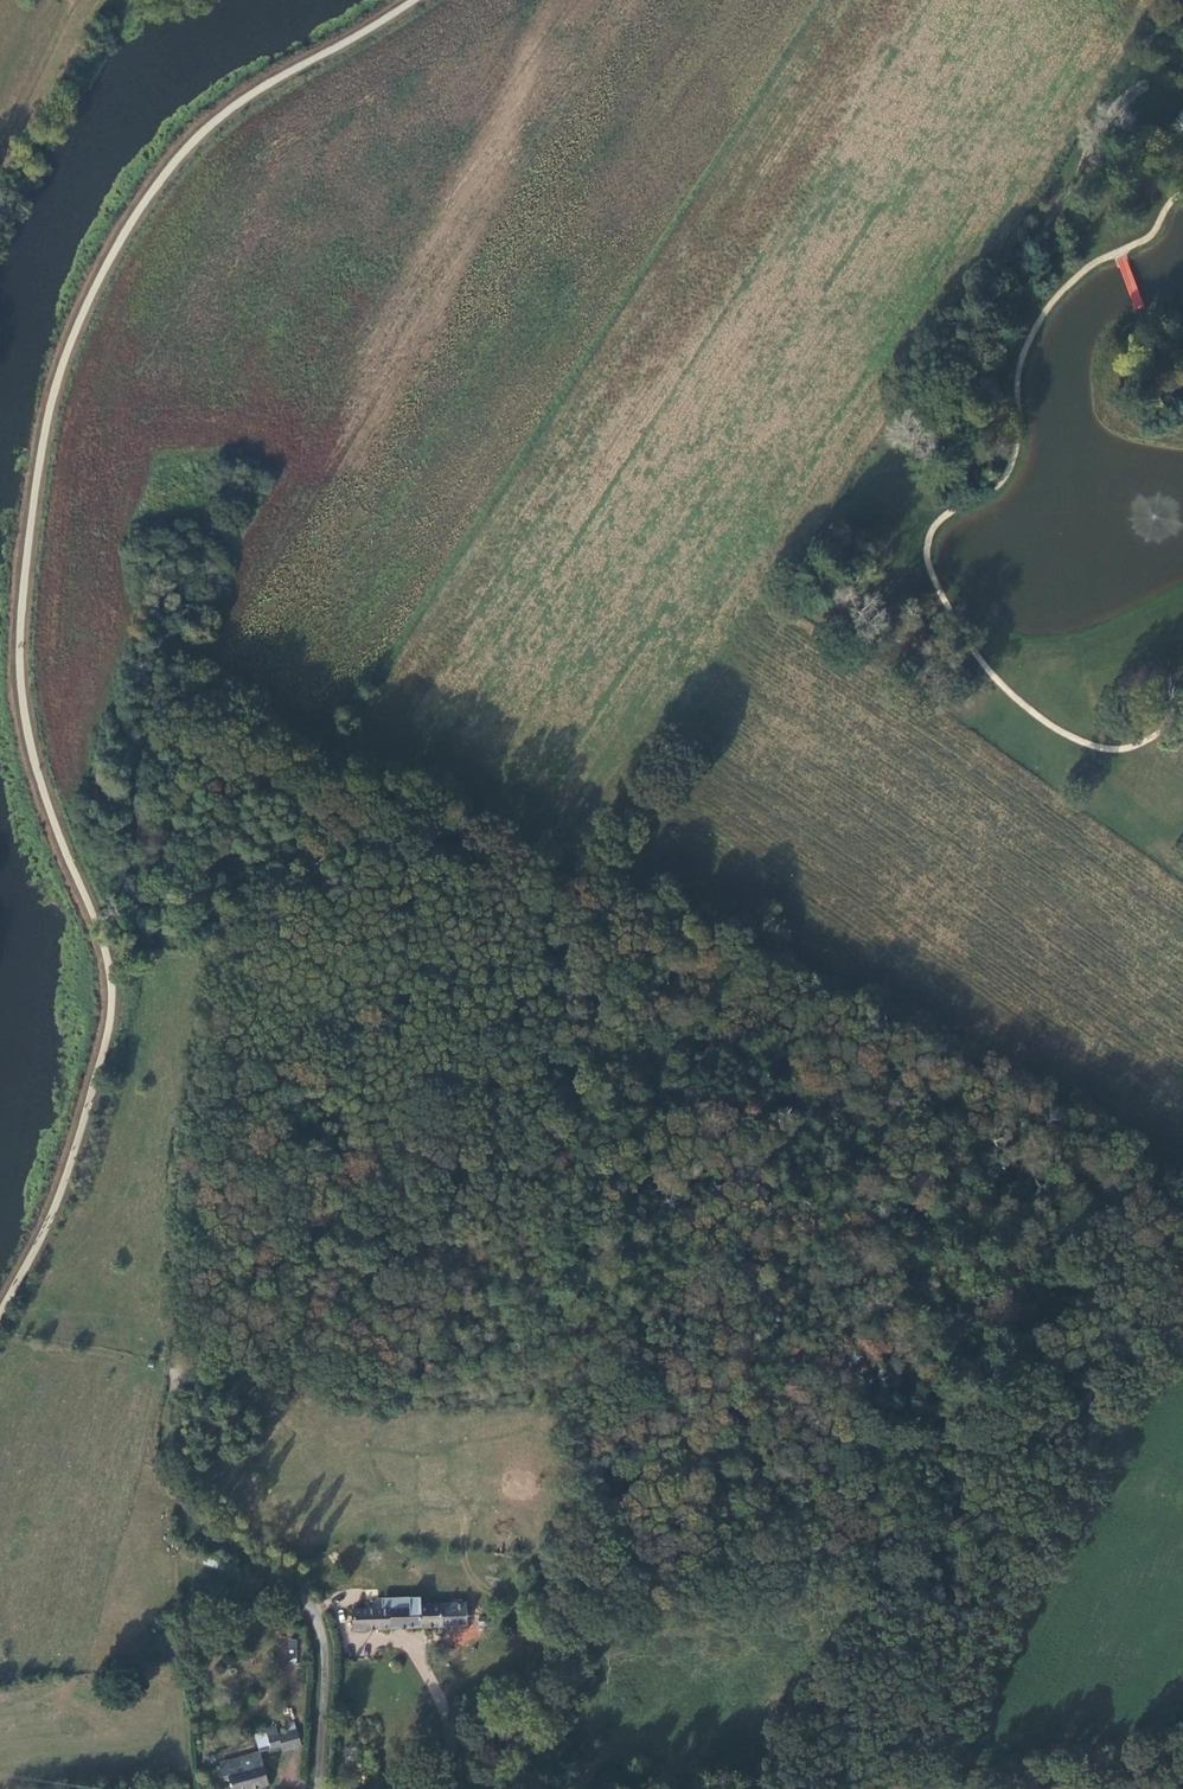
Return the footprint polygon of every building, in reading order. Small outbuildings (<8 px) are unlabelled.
[(206,1557),(204,1564),(216,1568),(218,1561),(206,1557)] [(381,1609),(350,1610),(351,1630),(440,1627),(440,1620),(464,1619),(463,1604),(460,1604),(446,1604),(418,1605),(418,1597),(388,1599),(388,1608),(381,1609)] [(275,1662),(295,1664),(298,1639),(277,1637),(275,1662)] [(301,1752),(297,1735),(278,1739),(281,1750),(282,1756),(301,1752)] [(281,1750),(278,1739),(269,1741),(271,1752),(281,1750)] [(259,1755),(222,1763),(225,1776),(228,1788),(260,1788),(266,1788),(259,1755)] [(217,1765),(219,1777),(225,1776),(222,1763),(217,1765)]
